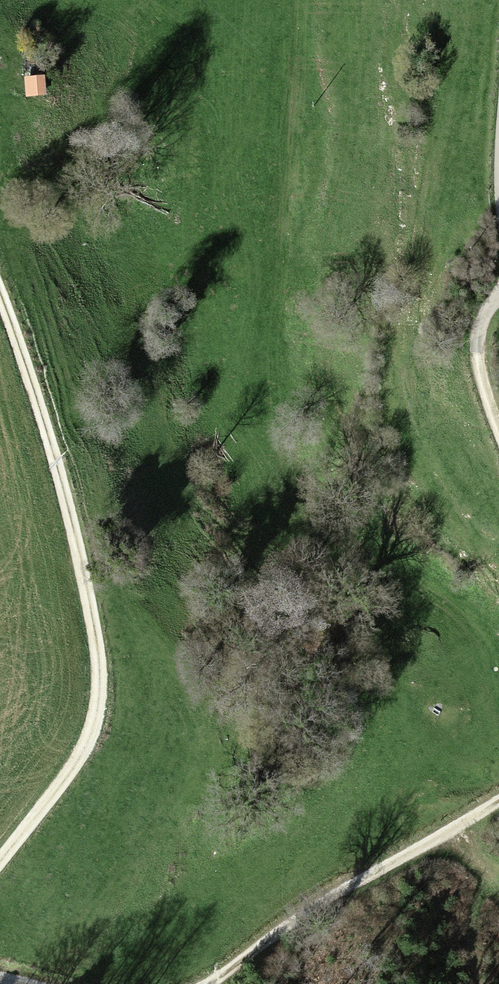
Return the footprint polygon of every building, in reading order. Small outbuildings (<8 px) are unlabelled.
[(47,83),(29,81),(28,98),(46,99),(47,83)]
